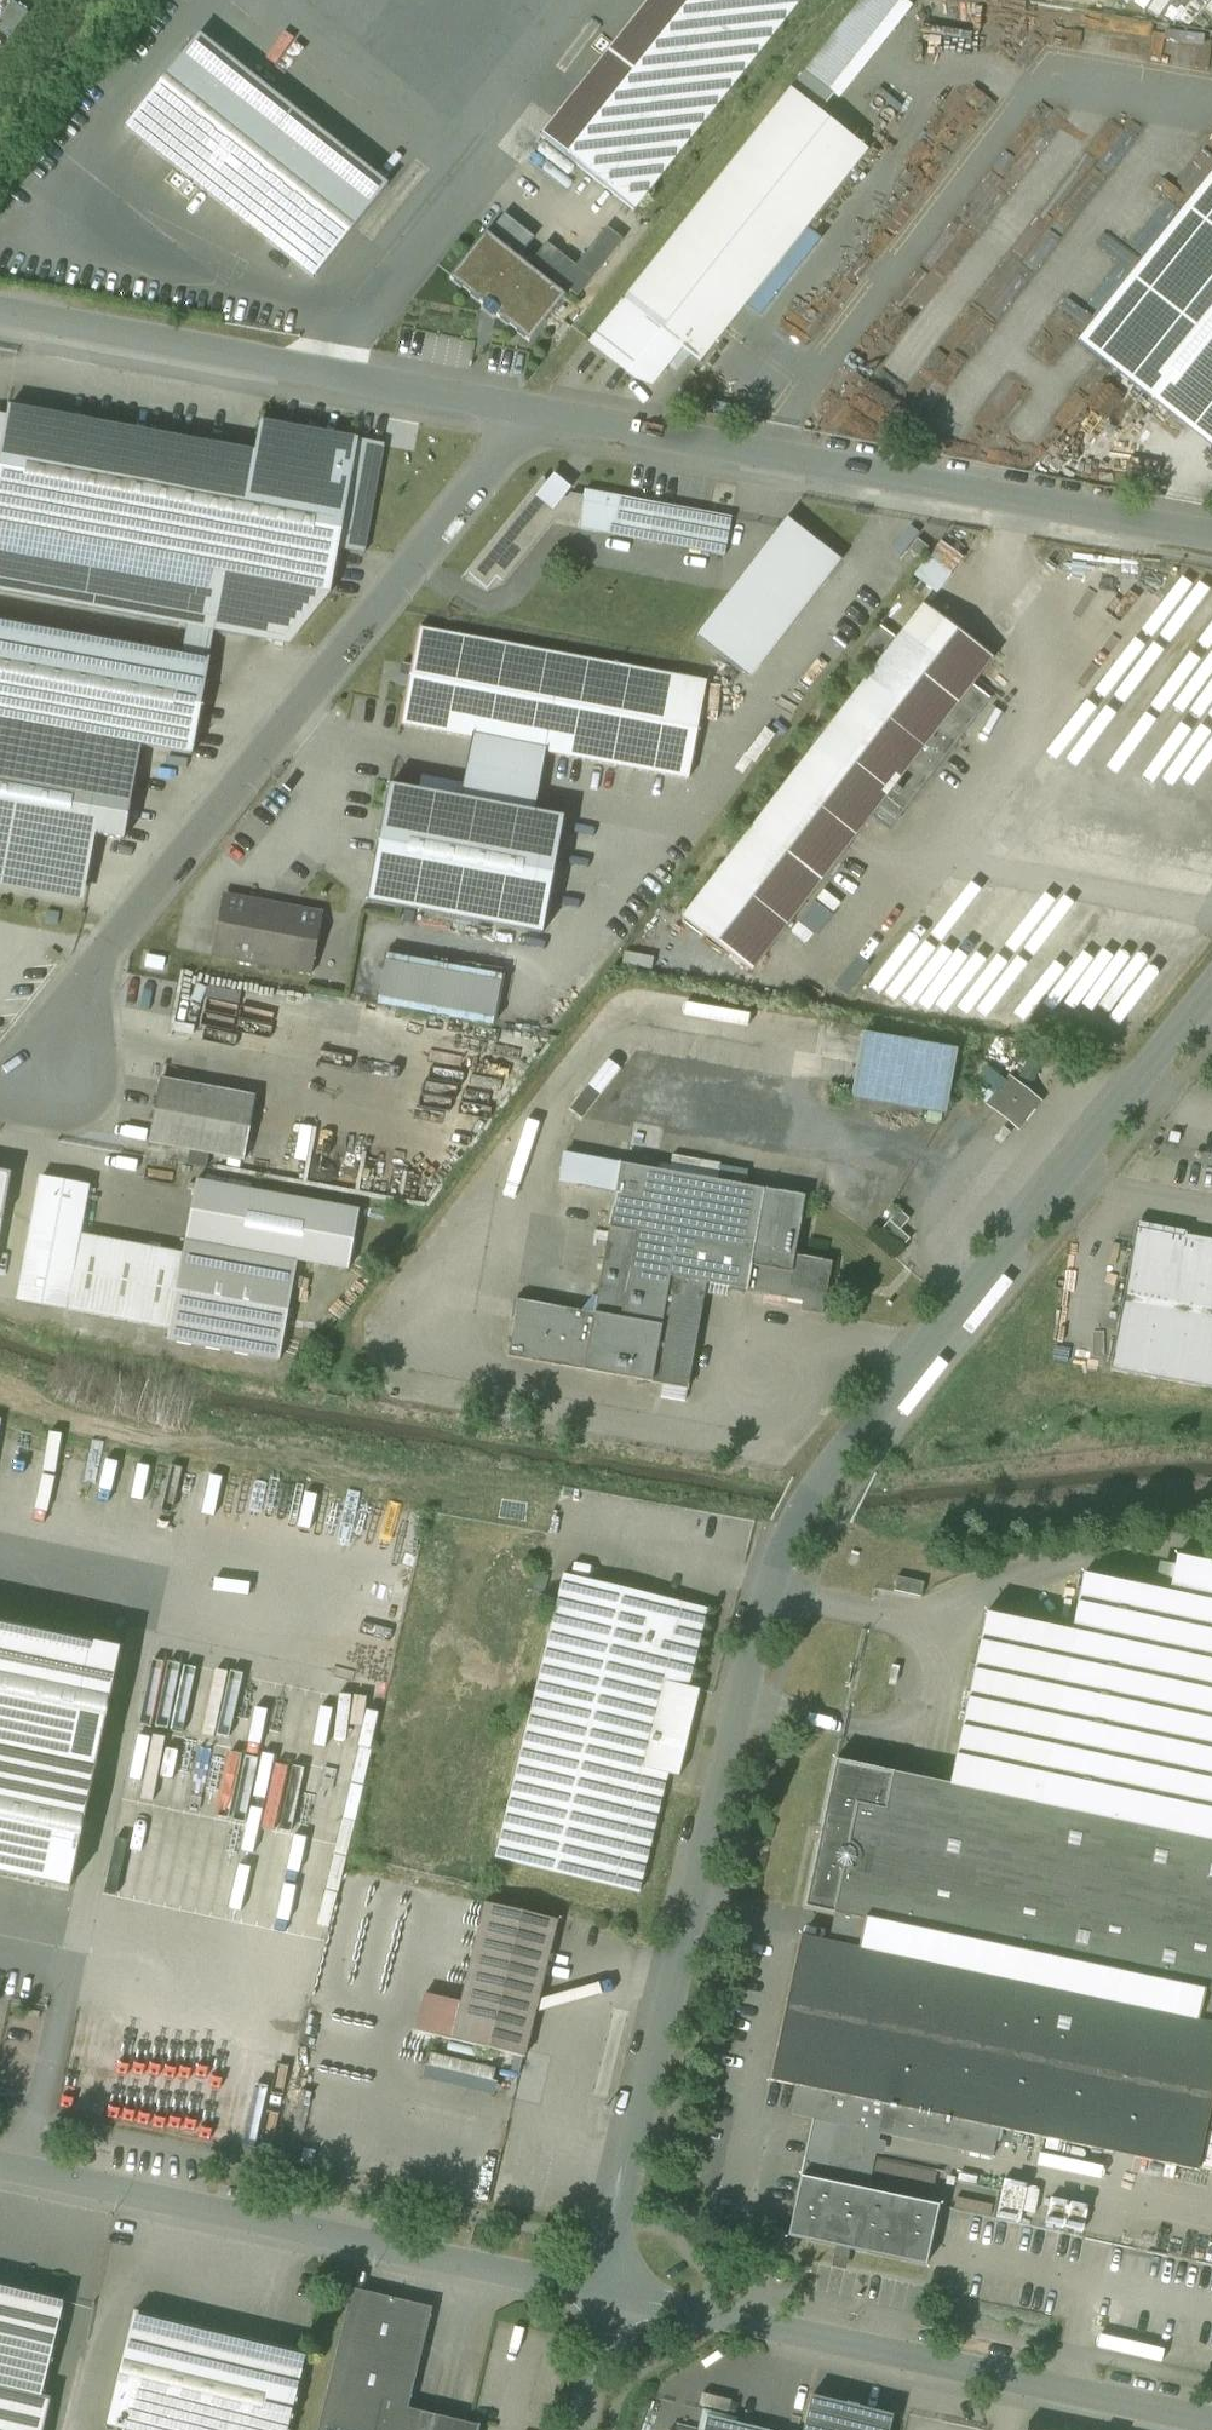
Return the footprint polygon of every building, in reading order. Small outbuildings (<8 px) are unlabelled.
[(542,137),(585,171),(635,210),(731,90),(802,0),(651,0),(542,137)] [(913,8),(902,0),(861,0),(791,91),(827,119),(913,8)] [(389,186),(199,35),(125,127),(315,278),(389,186)] [(791,91),(624,301),(690,354),(701,362),(745,306),(806,229),(868,152),(827,119),(791,91)] [(1211,454),(1211,176),(1076,346),(1110,373),(1211,454)] [(821,240),(806,229),(745,306),(760,317),(821,240)] [(452,277),(451,278),(484,305),(484,309),(489,313),(493,316),(497,316),(530,342),(566,296),(519,259),(487,233),(452,277)] [(624,301),(592,342),(633,375),(640,366),(657,379),(675,356),(683,362),(690,354),(624,301)] [(56,602),(67,545),(89,422),(9,409),(0,461),(0,592),(56,602)] [(67,545),(226,574),(331,593),(359,439),(261,422),(255,452),(89,422),(67,545)] [(549,484),(545,481),(546,480),(544,478),(464,577),(466,578),(469,575),(488,590),(497,579),(503,583),(555,518),(579,523),(584,497),(571,494),(567,499),(564,497),(566,493),(551,481),(549,484)] [(732,517),(585,490),(584,497),(579,523),(578,529),(725,555),(732,517)] [(730,593),(696,636),(751,678),(842,560),(840,558),(787,518),(780,528),(730,593)] [(930,548),(918,539),(909,550),(921,559),(930,548)] [(941,595),(969,560),(945,541),(917,576),(941,595)] [(226,574),(67,545),(56,602),(216,631),(226,574)] [(331,593),(226,574),(216,631),(290,646),(331,593)] [(883,658),(683,918),(753,972),(880,807),(974,685),(994,658),(924,604),(897,639),(881,627),(867,646),(883,658)] [(80,903),(94,837),(123,843),(140,749),(193,756),(206,663),(0,624),(0,889),(80,903)] [(612,664),(419,629),(412,664),(401,725),(594,761),(612,664)] [(213,659),(215,632),(187,630),(185,657),(213,659)] [(707,682),(612,664),(594,761),(689,779),(707,682)] [(974,685),(880,807),(898,820),(991,699),(974,685)] [(565,819),(390,787),(368,902),(400,908),(543,934),(565,819)] [(323,914),(226,896),(215,956),(313,974),(323,914)] [(381,1007),(499,1024),(506,976),(388,960),(381,1007)] [(958,1051),(863,1035),(852,1095),(948,1111),(958,1051)] [(1017,1083),(1011,1077),(989,1104),(996,1109),(1018,1127),(1039,1101),(1017,1083)] [(256,1099),(160,1081),(149,1143),(244,1161),(256,1099)] [(671,1167),(662,1165),(661,1171),(622,1164),(617,1191),(595,1314),(519,1301),(511,1344),(517,1345),(515,1357),(509,1356),(509,1357),(664,1385),(689,1389),(707,1283),(746,1290),(755,1249),(795,1256),(806,1197),(746,1186),(748,1171),(701,1163),(702,1161),(673,1156),(671,1167)] [(590,1162),(564,1158),(560,1181),(617,1191),(622,1164),(590,1159),(590,1162)] [(13,1169),(0,1167),(0,1241),(13,1169)] [(90,1187),(41,1178),(18,1300),(67,1309),(81,1235),(90,1187)] [(359,1213),(194,1182),(184,1254),(184,1255),(171,1328),(170,1328),(168,1341),(280,1361),(298,1262),(349,1271),(359,1213)] [(910,1220),(900,1210),(881,1232),(902,1250),(911,1239),(901,1230),(910,1220)] [(1187,1235),(1187,1232),(1148,1225),(1143,1250),(1133,1248),(1111,1371),(1159,1380),(1211,1390),(1211,1240),(1187,1235)] [(184,1254),(81,1235),(67,1309),(170,1328),(171,1328),(184,1255),(184,1254)] [(795,1256),(755,1249),(746,1290),(746,1291),(804,1302),(802,1311),(824,1315),(833,1263),(795,1256)] [(689,1389),(664,1385),(662,1397),(686,1401),(689,1389)] [(1177,1556),(1169,1592),(1084,1574),(1072,1631),(987,1613),(951,1785),(895,1773),(864,1920),(835,1914),(829,1942),(802,1936),(771,2080),(798,2086),(999,2129),(1198,2171),(1211,2106),(1211,1564),(1177,1556)] [(708,1609),(564,1575),(496,1858),(640,1892),(669,1774),(643,1768),(663,1682),(689,1688),(708,1609)] [(925,1583),(898,1577),(895,1591),(922,1597),(925,1583)] [(0,1626),(0,1873),(71,1887),(121,1650),(0,1626)] [(836,1760),(805,1908),(835,1914),(864,1920),(895,1773),(895,1772),(836,1760)] [(558,1921),(486,1903),(462,2003),(425,1994),(416,2032),(525,2058),(558,1921)] [(999,2129),(798,2086),(793,2115),(880,2133),(993,2157),(999,2129)] [(880,2133),(814,2119),(802,2177),(868,2191),(880,2133)] [(1143,2161),(1140,2190),(1200,2197),(1202,2173),(1169,2170),(1168,2172),(1159,2171),(1160,2163),(1143,2161)] [(802,2177),(789,2236),(927,2265),(940,2206),(868,2191),(802,2177)] [(1005,2183),(1002,2219),(1034,2222),(1038,2186),(1005,2183)] [(69,2300),(0,2284),(0,2429),(38,2429),(69,2300)] [(318,2429),(375,2429),(382,2402),(409,2408),(433,2308),(353,2288),(318,2429)] [(135,2313),(108,2425),(130,2429),(287,2429),(305,2354),(135,2313)] [(812,2396),(804,2429),(890,2429),(893,2415),(812,2396)] [(375,2429),(479,2429),(480,2425),(409,2408),(382,2402),(375,2429)] [(704,2410),(699,2429),(766,2429),(736,2423),(738,2418),(704,2410)]
